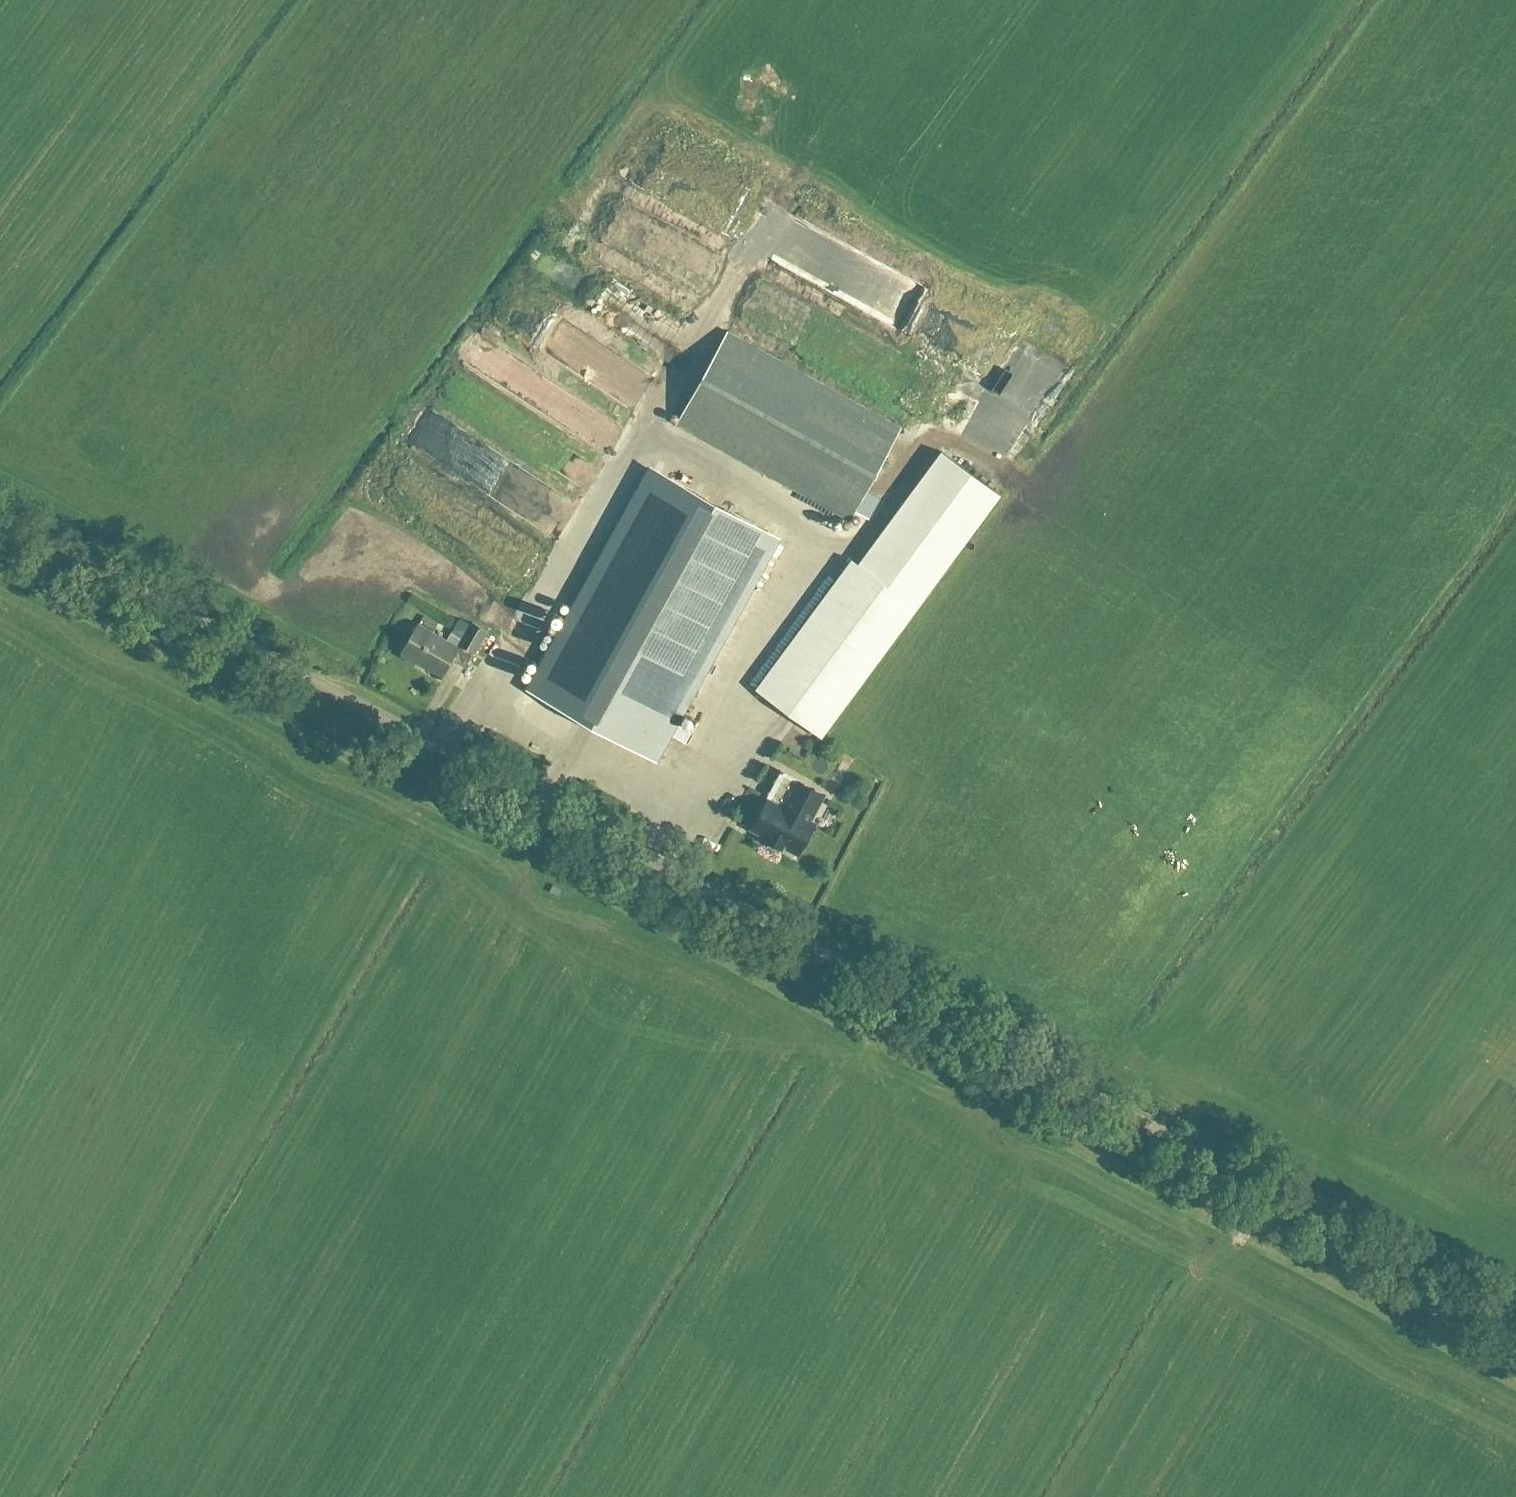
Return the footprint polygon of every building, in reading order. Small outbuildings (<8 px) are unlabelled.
[(728,334),(677,425),(849,521),(900,430),(728,334)] [(651,469),(530,688),(656,758),(669,733),(686,742),(692,731),(676,723),(777,538),(651,469)] [(916,608),(856,564),(851,560),(757,688),(822,736),(916,608)] [(472,620),(470,623),(460,618),(448,639),(423,624),(407,651),(445,673),(463,643),(476,651),(488,630),(472,620)] [(798,781),(785,806),(769,798),(753,829),(767,837),(766,839),(783,848),(784,846),(799,854),(815,822),(811,820),(824,795),(798,781)]
